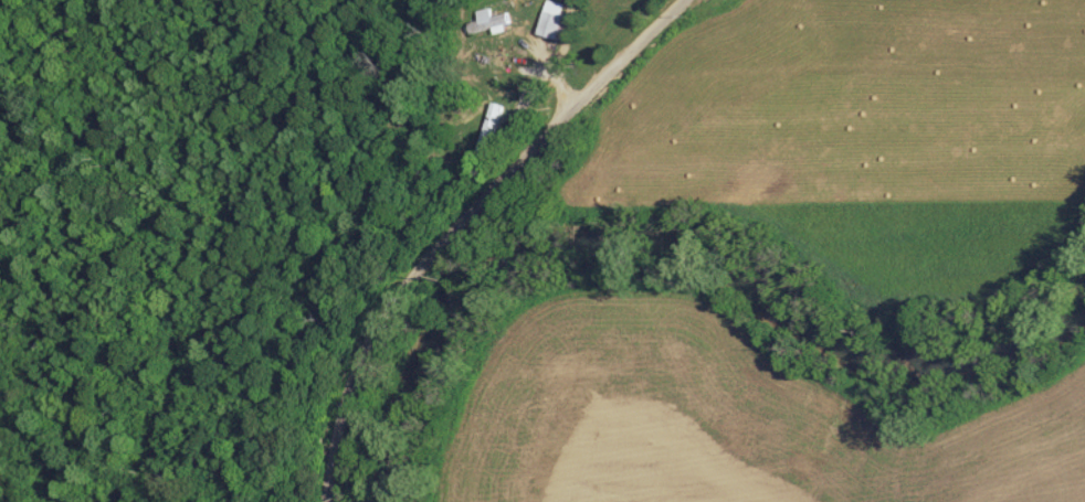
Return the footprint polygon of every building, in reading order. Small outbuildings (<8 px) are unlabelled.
[(541,34),(563,38),(567,15),(545,11),(541,34)] [(496,27),(495,30),(511,33),(513,16),(489,13),(487,26),(496,27)]
